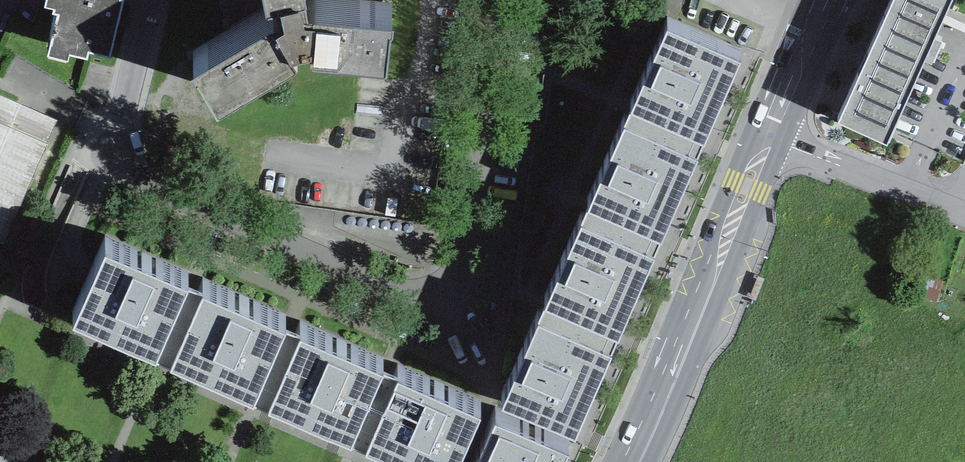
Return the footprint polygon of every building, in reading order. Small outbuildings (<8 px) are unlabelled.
[(48,54),(68,59),(69,53),(86,57),(88,50),(109,55),(122,0),(46,0),(45,5),(54,8),(53,12),(58,13),(48,54)] [(266,13),(276,11),(277,26),(192,75),(218,114),(296,69),(291,60),(310,57),(309,68),(385,72),(393,25),(308,16),(305,0),(264,0),(266,13)] [(836,121),(887,144),(893,129),(946,16),(964,24),(964,0),(891,0),(836,121)] [(740,60),(667,29),(631,113),(703,144),(740,60)] [(7,242),(58,122),(0,98),(0,239),(7,242)] [(661,242),(703,144),(631,113),(588,211),(661,242)] [(617,343),(661,242),(588,211),(545,308),(617,343)] [(188,289),(105,253),(73,326),(156,362),(188,289)] [(285,331),(188,289),(156,362),(254,404),(285,331)] [(574,441),(617,343),(545,308),(501,408),(574,441)] [(285,331),(254,404),(350,447),(382,373),(285,331)] [(382,373),(350,447),(384,461),(460,461),(480,416),(382,373)] [(495,423),(479,461),(564,461),(568,455),(495,423)]
